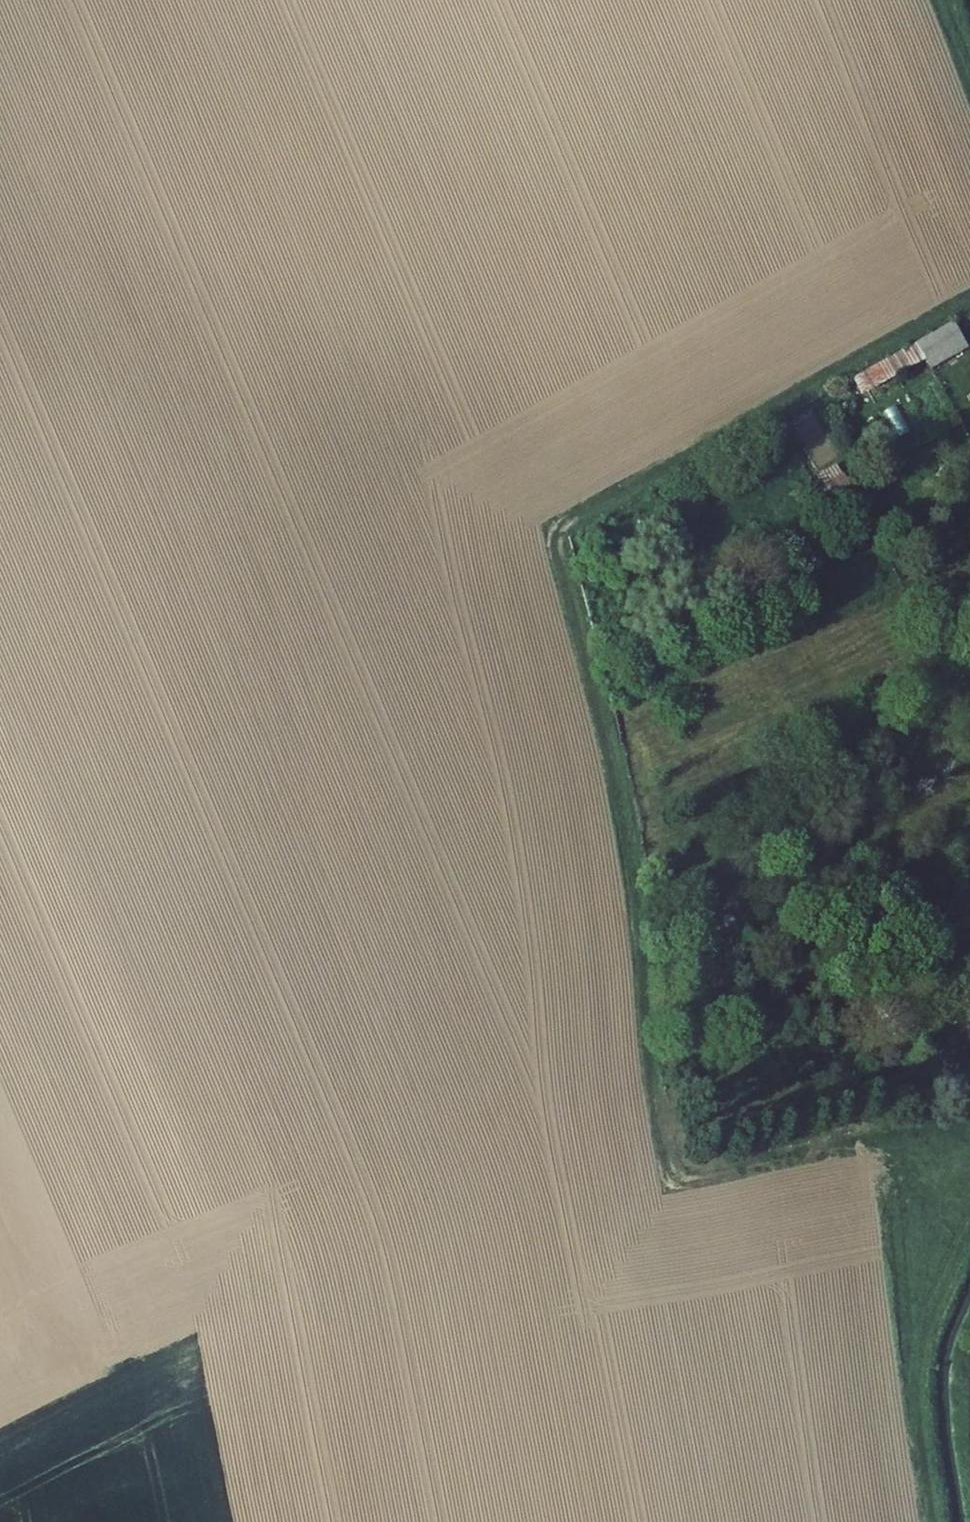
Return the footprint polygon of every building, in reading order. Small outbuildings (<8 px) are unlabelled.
[(956,324),(851,374),(860,394),(925,364),(928,370),(969,350),(956,324)]
